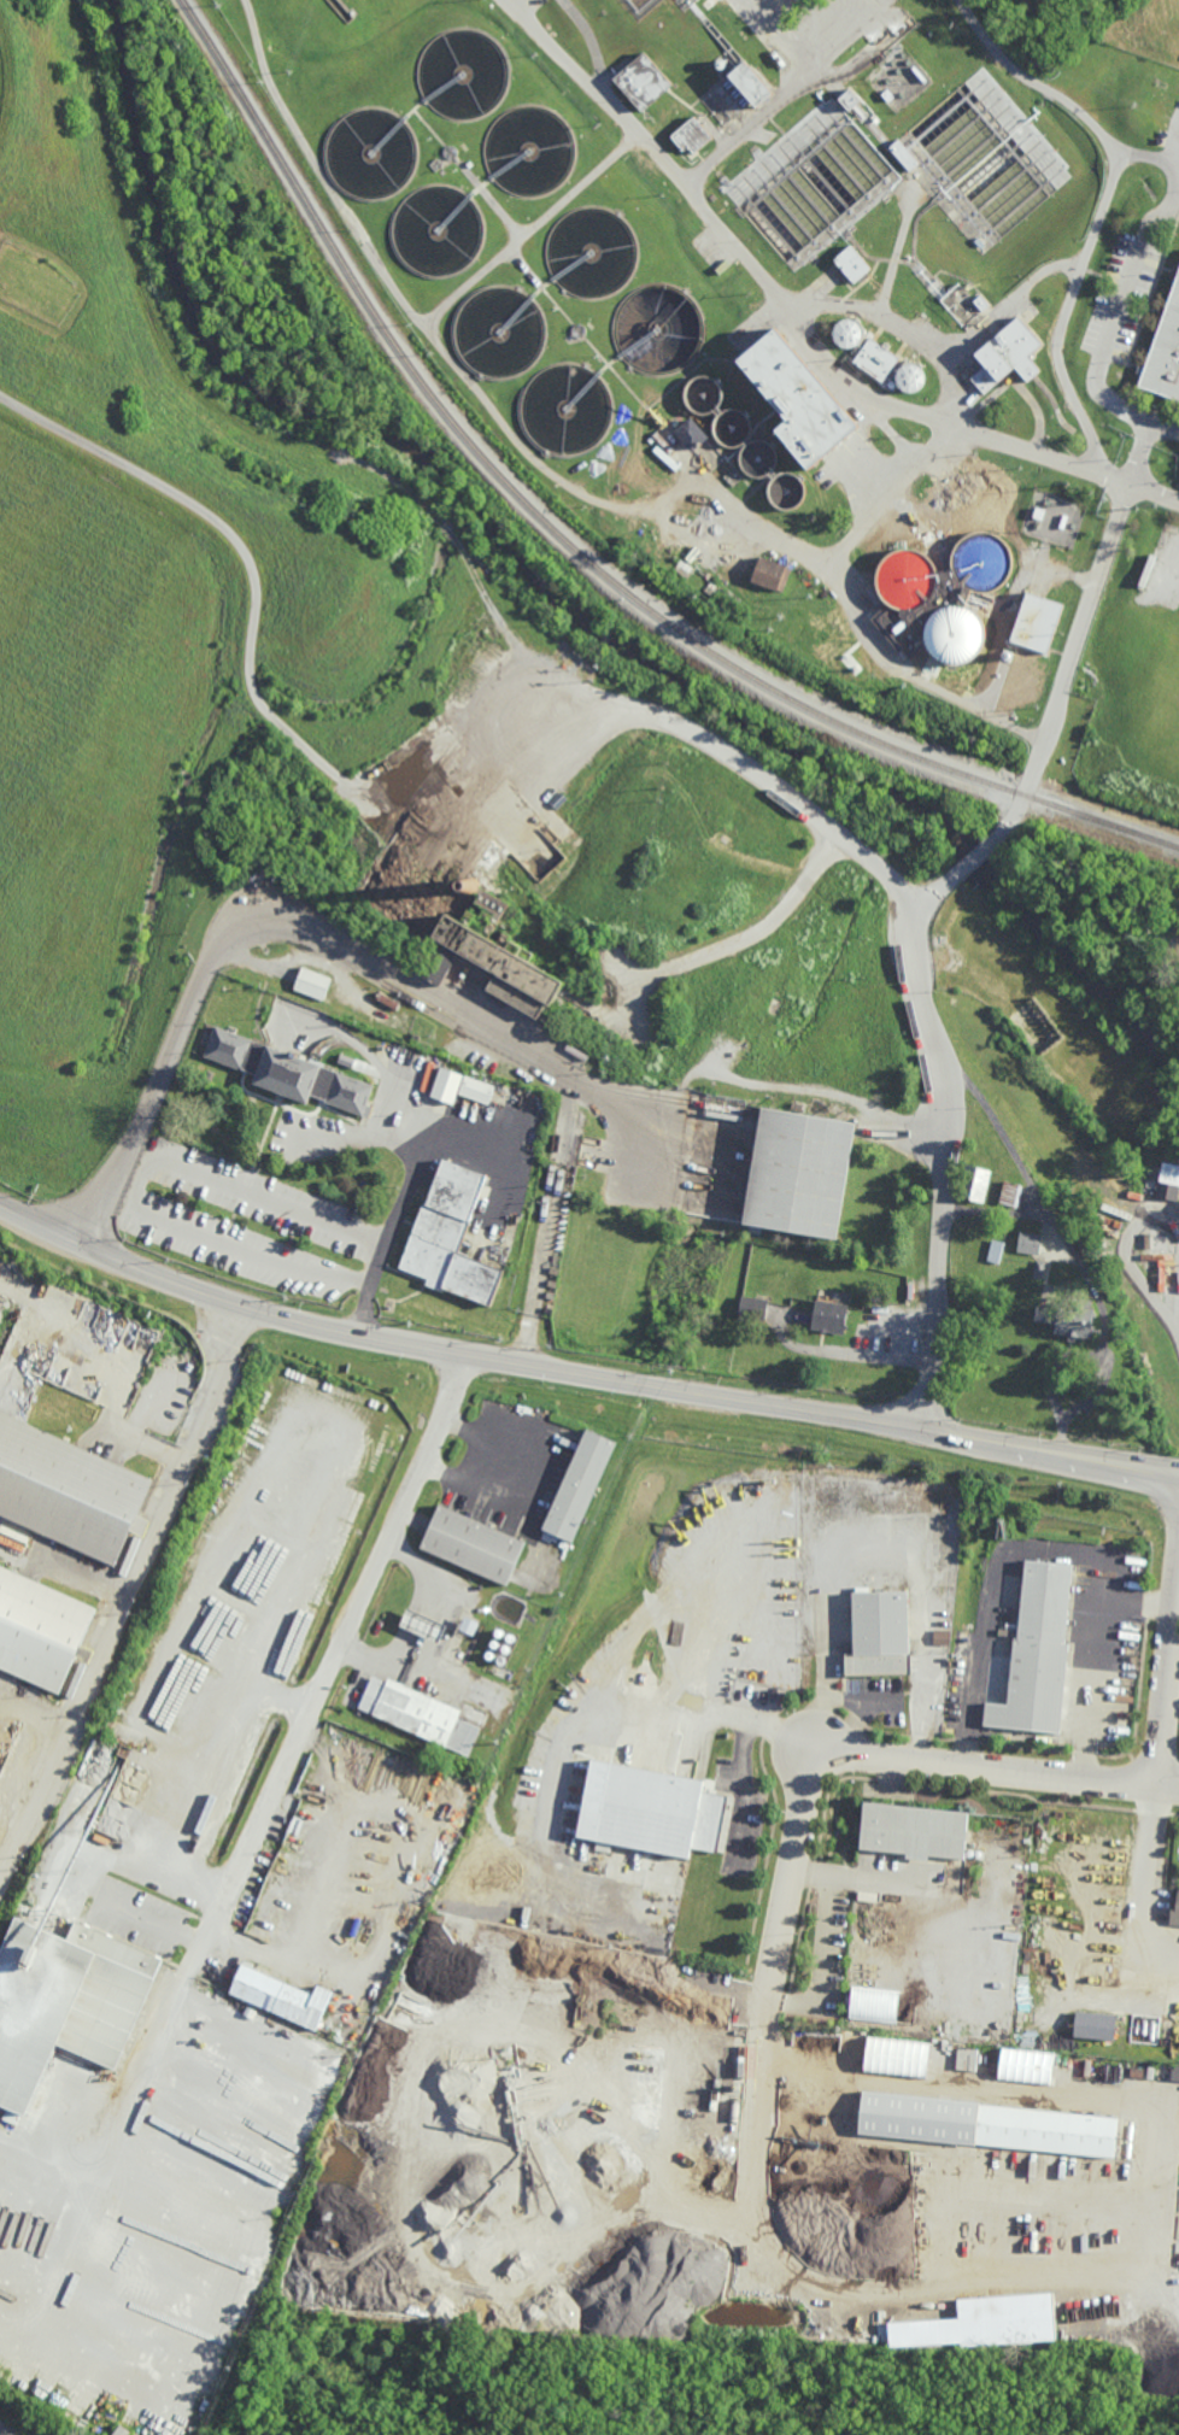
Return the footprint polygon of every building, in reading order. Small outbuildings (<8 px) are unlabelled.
[(639,19),(622,0),(662,0),(639,19)] [(685,11),(675,0),(697,0),(685,11)] [(461,119),(453,118),(445,115),(438,111),(428,102),(424,95),(420,84),(418,70),(421,59),(424,51),(435,39),(445,31),(454,29),(464,28),(473,29),(483,33),(492,37),(499,45),(503,51),(508,63),(509,72),(509,80),(505,92),(501,100),(493,108),(487,113),(474,118),(461,119)] [(641,112),(614,80),(645,51),(674,83),(641,112)] [(773,90),(757,104),(729,71),(745,57),(773,90)] [(981,254),(890,146),(982,66),(1068,166),(1066,169),(1072,176),(981,254)] [(850,110),(838,98),(850,87),(861,99),(850,110)] [(903,180),(886,194),(887,194),(804,266),(803,265),(794,272),(727,192),(723,194),(718,188),(722,184),(718,181),(726,175),(731,181),(756,159),(752,153),(759,147),(764,152),(822,102),(825,106),(834,98),(903,180)] [(527,195),(516,194),(509,190),(498,182),(493,177),(487,166),(486,157),(486,142),(488,133),(494,122),(504,113),(511,110),(523,106),(533,105),(540,106),(551,110),(562,118),(571,131),(574,141),(575,156),(571,170),(562,182),(556,188),(549,192),(535,195),(527,195)] [(403,118),(411,129),(416,139),(417,151),(417,163),(412,175),(405,184),(399,190),(388,196),(373,199),(358,196),(346,192),(338,184),(332,174),(328,164),(327,149),(328,140),(334,127),(339,121),(350,113),(358,108),(374,107),(383,108),(398,115),(403,118)] [(693,153),(688,146),(684,149),(670,135),(694,115),(712,136),(693,153)] [(474,200),(479,206),(482,216),(485,229),(485,237),(481,248),(477,256),(471,263),(458,271),(448,275),(440,276),(433,275),(420,271),(413,268),(405,260),(397,247),(394,233),(394,223),(398,211),(403,203),(412,193),(417,190),(429,186),(438,184),(448,186),(462,190),(474,200)] [(585,297),(577,295),(564,287),(558,281),(551,270),(549,264),(547,256),(549,242),(555,227),(563,218),(571,212),(582,207),(591,206),(599,207),(611,210),(620,215),(628,223),(634,234),(638,245),(638,253),(635,266),(632,276),(626,283),(618,289),(612,293),(604,295),(596,298),(585,297)] [(861,282),(860,280),(856,282),(834,258),(852,244),(873,268),(868,271),(870,275),(861,282)] [(1146,366),(1178,274),(1178,399),(1139,385),(1143,374),(1137,372),(1140,364),(1146,366)] [(655,375),(645,372),(635,369),(626,360),(618,352),(615,344),(612,329),(614,322),(616,311),(620,305),(627,295),(635,289),(641,287),(651,283),(662,283),(676,287),(687,293),(693,299),(700,310),(703,317),(704,333),(702,342),(697,353),(692,359),(682,369),(675,371),(665,375),(655,375)] [(980,294),(972,300),(960,284),(941,299),(962,326),(989,305),(980,294)] [(538,304),(544,316),(547,329),(546,339),(544,348),(540,357),(530,368),(518,374),(509,377),(497,377),(483,374),(475,369),(465,360),(461,351),(457,339),(456,329),(458,319),(464,305),(471,298),(481,291),(495,287),(506,287),(514,288),(522,291),(529,295),(538,304)] [(1045,344),(1031,356),(1043,370),(1028,382),(1017,369),(1002,382),(1001,381),(985,394),(972,379),(987,365),(978,353),(1021,316),(1045,344)] [(849,347),(844,346),(841,345),(839,342),(837,340),(837,339),(834,334),(834,330),(835,327),(837,324),(838,322),(843,319),(846,317),(851,317),(855,318),(857,319),(858,321),(861,323),(863,325),(863,328),(864,331),(863,336),(862,339),(860,342),(857,345),(855,346),(852,346),(849,347)] [(811,470),(778,430),(790,421),(738,360),(776,327),(862,426),(811,470)] [(884,345),(886,342),(891,346),(888,350),(901,358),(884,382),(855,362),(872,336),(884,345)] [(597,374),(604,380),(608,387),(612,398),(614,407),(612,421),(608,430),(604,438),(597,444),(591,448),(580,452),(573,453),(558,453),(549,450),(539,442),(533,436),(527,426),(524,416),(523,407),(526,393),(530,385),(540,374),(549,368),(559,364),(567,363),(575,364),(583,366),(597,374)] [(911,391),(908,391),(904,388),(902,386),(899,382),(898,379),(898,376),(899,371),(901,369),(902,366),(904,364),(908,363),(911,363),(915,363),(919,364),(922,368),(925,370),(926,372),(926,376),(926,379),(925,383),(922,386),(921,388),(919,389),(915,391),(911,391)] [(718,406),(714,411),(708,412),(705,413),(699,412),(696,411),(691,409),(688,405),(686,401),(685,397),(685,393),(686,387),(690,382),(692,380),(696,377),(698,376),(704,375),(708,376),(712,377),(716,380),(718,382),(721,386),(722,388),(722,392),(722,395),(722,400),(721,403),(718,406)] [(731,446),(727,446),(722,444),(720,441),(717,439),(716,435),(714,429),(714,424),(715,421),(717,416),(720,413),(722,411),(726,410),(731,409),(737,409),(740,410),(744,411),(746,413),(750,417),(751,421),(752,426),(752,429),(751,434),(749,438),(747,440),(743,444),(738,446),(731,446)] [(693,452),(674,430),(691,416),(710,438),(693,452)] [(758,476),(755,476),(750,474),(746,471),(744,469),(741,464),(740,459),(740,456),(741,451),(743,448),(746,445),(751,441),(756,440),(759,439),(764,440),(768,442),(770,444),(774,447),(776,451),(778,456),(778,458),(776,463),(775,467),(774,469),(769,474),(766,475),(763,476),(758,476)] [(787,509),(784,509),(780,507),(776,505),(774,503),(772,498),(770,494),(769,492),(770,486),(772,483),(774,480),(778,476),(781,474),(786,473),(791,473),(793,474),(797,475),(802,479),(804,483),(805,487),(806,492),(805,494),(804,499),(802,503),(798,505),(793,507),(791,509),(787,509)] [(993,494),(961,523),(943,503),(951,495),(948,492),(960,482),(963,486),(976,474),(993,494)] [(990,593),(982,593),(974,592),(969,609),(974,611),(981,618),(985,626),(986,635),(986,640),(984,649),(979,656),(975,659),(970,663),(966,665),(958,667),(952,667),(946,665),(942,663),(935,658),(933,656),(929,650),(927,644),(926,639),(926,630),(928,623),(934,615),(938,612),(943,609),(950,606),(956,605),(961,606),(966,588),(962,585),(957,579),(955,574),(954,568),(952,562),(954,553),(958,544),(964,539),(968,536),(974,533),(984,532),(991,533),(996,534),(1004,540),(1009,545),(1013,553),(1014,559),(1014,565),(1013,573),(1009,580),(1004,585),(999,589),(990,593)] [(934,564),(938,570),(939,575),(939,582),(938,587),(935,593),(931,600),(927,604),(919,609),(911,610),(903,610),(897,609),(892,606),(886,602),(882,595),(880,591),(878,582),(878,576),(880,569),(884,561),(888,557),(894,552),(899,550),(907,550),(911,550),(919,551),(925,555),(931,559),(934,564)] [(782,592),(779,591),(778,592),(752,582),(762,557),(787,565),(786,568),(791,569),(782,592)] [(687,579),(673,568),(681,558),(694,568),(687,579)] [(716,598),(704,589),(711,580),(723,588),(716,598)] [(733,610),(720,599),(727,589),(741,599),(733,610)] [(1064,605),(1048,655),(1011,643),(1028,593),(1064,605)] [(493,931),(570,975),(567,982),(559,994),(549,1013),(556,1016),(552,1023),(488,987),(499,969),(467,950),(446,985),(421,970),(423,967),(457,908),(479,920),(486,906),(475,900),(483,887),(509,902),(493,931)] [(323,998),(295,987),(297,982),(301,972),(304,966),(332,975),(323,998)] [(269,1045),(270,1043),(319,1061),(327,1063),(325,1066),(375,1084),(369,1099),(364,1114),(363,1114),(327,1102),(328,1099),(324,1098),(321,1097),(313,1095),(311,1102),(286,1092),(277,1090),(256,1082),(259,1073),(248,1069),(244,1068),(206,1055),(210,1045),(216,1026),(217,1023),(256,1037),(254,1040),(263,1043),(269,1045)] [(488,1103),(459,1093),(465,1075),(494,1085),(488,1103)] [(837,1238),(762,1225),(759,1234),(749,1232),(750,1225),(745,1224),(743,1222),(763,1108),(763,1103),(857,1120),(857,1125),(855,1134),(837,1238)] [(457,1251),(505,1271),(492,1305),(446,1287),(445,1291),(427,1284),(429,1279),(399,1268),(426,1202),(427,1202),(444,1158),(487,1175),(457,1251)] [(1177,1201),(1178,1193),(1178,1165),(1165,1162),(1157,1196),(1177,1201)] [(986,1201),(960,1195),(967,1163),(993,1169),(986,1201)] [(1019,1207),(1001,1202),(1007,1180),(1023,1184),(1019,1207)] [(1049,1242),(1032,1239),(1033,1227),(1050,1230),(1050,1236),(1049,1240),(1049,1242)] [(1017,1252),(1039,1255),(1042,1234),(1020,1231),(1017,1252)] [(1001,1263),(987,1260),(993,1239),(1005,1243),(1001,1263)] [(1049,1278),(1045,1278),(1034,1277),(1036,1265),(1037,1250),(1054,1254),(1049,1278)] [(768,1299),(764,1321),(738,1316),(739,1312),(735,1310),(738,1298),(740,1299),(741,1295),(768,1299)] [(844,1334),(821,1331),(821,1330),(811,1328),(816,1299),(849,1304),(844,1334)] [(1091,1338),(1055,1332),(1057,1325),(1036,1321),(1038,1305),(1060,1309),(1061,1302),(1096,1308),(1091,1338)] [(115,1567),(0,1516),(0,1413),(153,1480),(137,1516),(149,1521),(142,1538),(130,1532),(115,1567)] [(574,1543),(544,1530),(588,1430),(618,1443),(574,1543)] [(529,1543),(510,1586),(421,1548),(440,1504),(529,1543)] [(1067,1642),(1069,1642),(1058,1735),(984,1726),(986,1701),(1008,1703),(1015,1638),(1017,1638),(1026,1562),(1074,1567),(1067,1642)] [(59,1696),(0,1669),(0,1565),(98,1608),(82,1643),(94,1649),(87,1664),(76,1659),(59,1696)] [(870,1595),(909,1594),(911,1671),(846,1673),(846,1653),(855,1651),(854,1594),(857,1594),(856,1589),(870,1588),(870,1595)] [(98,1604),(83,1598),(88,1589),(102,1595),(98,1604)] [(394,1629),(403,1610),(444,1627),(436,1647),(394,1629)] [(475,1637),(462,1631),(467,1618),(481,1624),(475,1637)] [(504,1633),(504,1636),(503,1636),(503,1637),(501,1637),(500,1637),(499,1637),(498,1637),(498,1636),(497,1636),(497,1635),(495,1633),(495,1632),(497,1631),(497,1630),(498,1630),(499,1629),(500,1629),(501,1629),(501,1630),(503,1630),(504,1631),(504,1632),(504,1633)] [(510,1642),(509,1642),(509,1641),(508,1641),(508,1639),(506,1638),(506,1637),(508,1636),(508,1635),(509,1635),(509,1633),(510,1633),(511,1633),(512,1633),(514,1633),(514,1635),(515,1635),(515,1636),(515,1637),(515,1638),(515,1639),(514,1641),(512,1642),(511,1642),(510,1642)] [(499,1647),(498,1647),(498,1648),(497,1648),(495,1648),(494,1648),(493,1648),(492,1648),(492,1647),(491,1645),(491,1644),(491,1643),(491,1642),(492,1642),(492,1641),(493,1641),(494,1641),(494,1639),(495,1639),(497,1641),(498,1641),(499,1642),(499,1644),(499,1645),(499,1647)] [(508,1654),(506,1654),(505,1654),(504,1653),(503,1651),(503,1650),(503,1649),(503,1648),(504,1647),(505,1645),(506,1645),(508,1645),(509,1645),(510,1647),(511,1648),(511,1649),(511,1650),(511,1651),(510,1653),(509,1653),(509,1654),(508,1654)] [(494,1656),(494,1657),(493,1657),(492,1659),(491,1659),(489,1659),(488,1659),(487,1657),(486,1656),(486,1655),(486,1654),(486,1653),(487,1651),(488,1651),(489,1650),(491,1650),(492,1650),(492,1651),(493,1651),(494,1653),(494,1654),(494,1655),(494,1656)] [(504,1656),(505,1657),(505,1659),(506,1660),(505,1661),(505,1662),(504,1664),(503,1664),(501,1665),(500,1664),(499,1664),(498,1662),(498,1661),(497,1660),(498,1659),(498,1657),(499,1656),(500,1656),(501,1655),(503,1656),(504,1656)] [(388,1684),(389,1680),(463,1712),(461,1720),(481,1729),(470,1755),(359,1708),(373,1677),(388,1684)] [(703,1778),(700,1790),(727,1796),(716,1852),(691,1847),(688,1858),(611,1842),(610,1852),(598,1850),(600,1838),(581,1835),(596,1758),(703,1778)] [(963,1859),(929,1855),(929,1860),(907,1858),(907,1853),(860,1848),(864,1800),(969,1812),(963,1859)] [(1177,1887),(1178,1887),(1178,1926),(1169,1925),(1172,1897),(1175,1899),(1177,1887)] [(29,2116),(0,2103),(0,1959),(19,1914),(69,1936),(76,1920),(165,1959),(117,2071),(59,2046),(29,2116)] [(366,1946),(357,1941),(364,1924),(374,1928),(366,1946)] [(315,1994),(318,1985),(333,1991),(316,2030),(230,1991),(244,1962),(315,1994)] [(898,1991),(852,1986),(849,2019),(895,2024),(898,1991)] [(1114,2040),(1074,2036),(1077,2011),(1116,2014),(1114,2040)] [(866,2073),(926,2076),(928,2042),(868,2038),(866,2073)] [(976,2072),(962,2071),(963,2049),(978,2050),(976,2072)] [(1053,2052),(1000,2050),(999,2081),(1051,2083),(1053,2052)] [(1171,2066),(1171,2080),(1178,2081),(1178,2066),(1171,2066)] [(1119,2119),(1114,2158),(851,2131),(855,2093),(1119,2119)] [(491,2311),(477,2310),(477,2300),(492,2301),(491,2311)] [(131,2432),(122,2425),(115,2434),(129,2434),(131,2432)]
